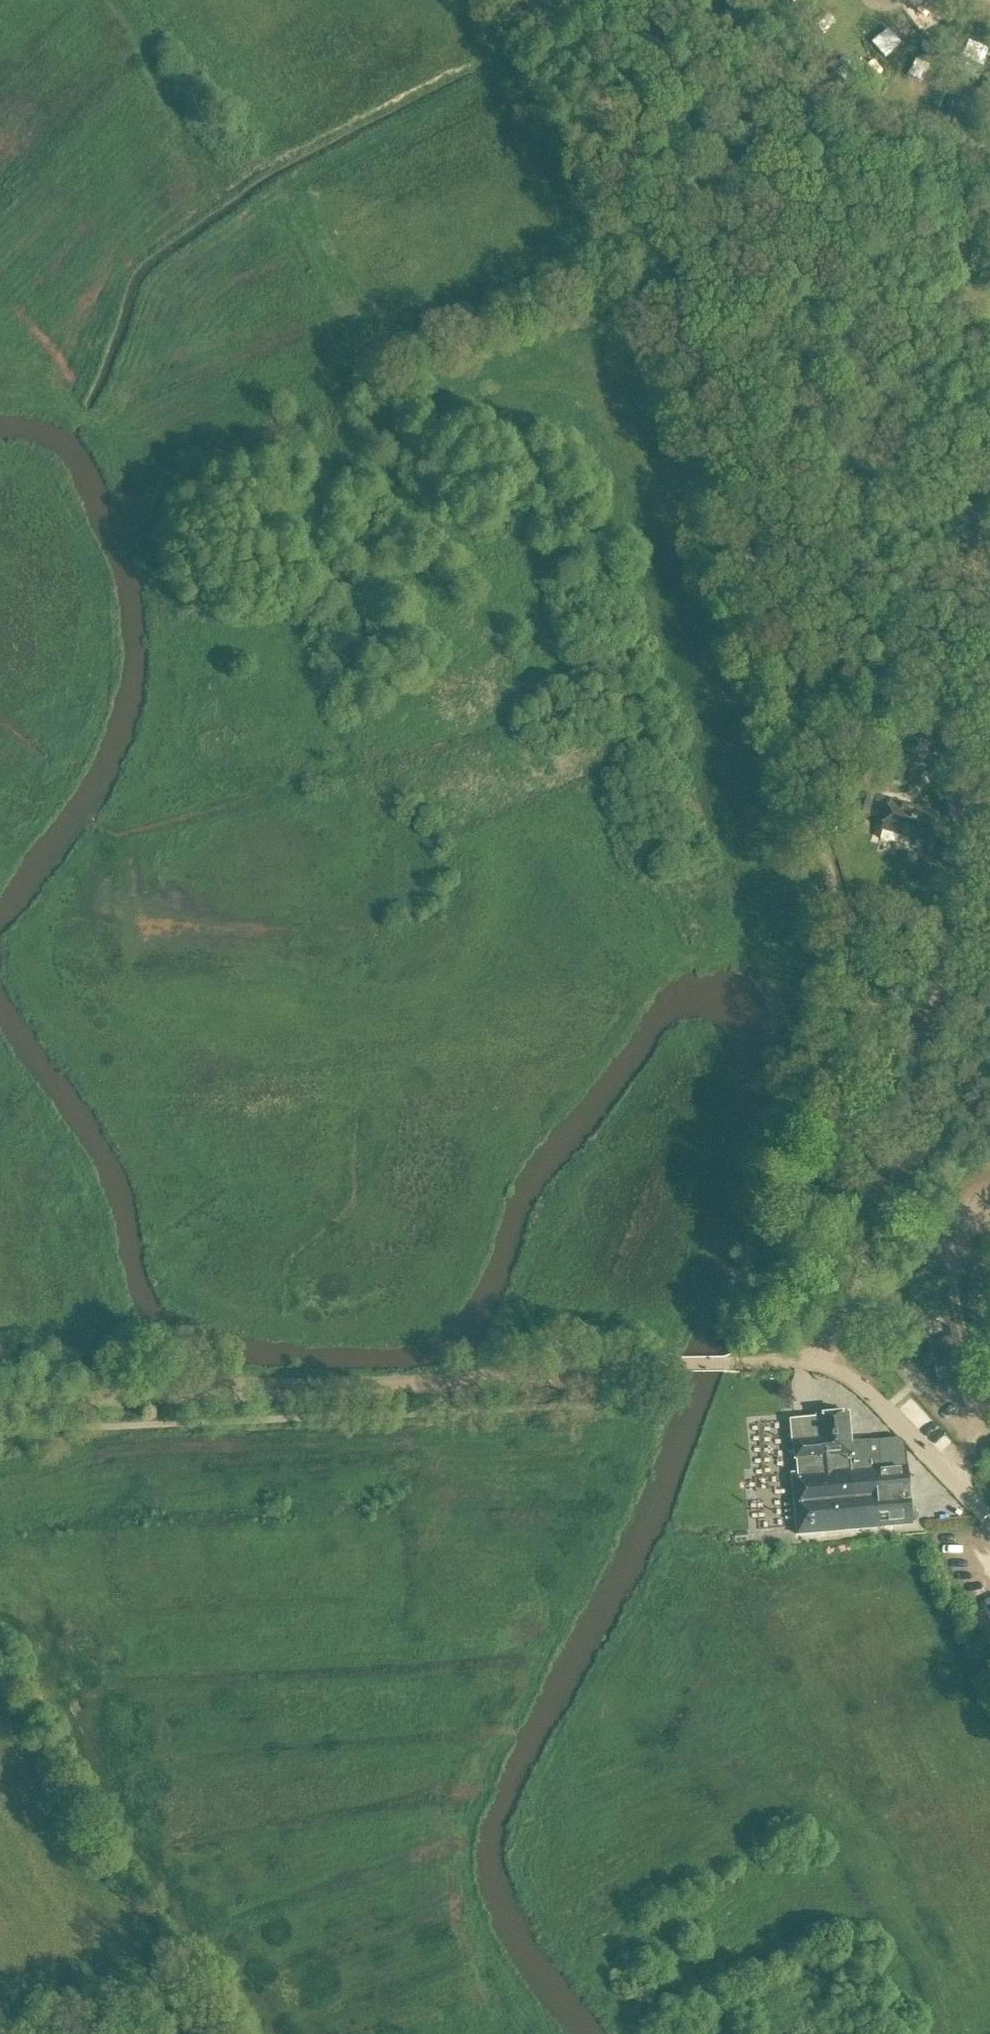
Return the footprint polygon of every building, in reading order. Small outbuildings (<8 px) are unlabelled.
[(908,80),(925,88),(935,66),(917,58),(908,80)] [(860,793),(855,812),(868,816),(877,818),(879,811),(871,809),(874,797),(860,793)] [(896,844),(898,835),(931,843),(938,815),(889,803),(880,840),(896,844)] [(962,1376),(952,1337),(928,1344),(939,1382),(962,1376)] [(798,1474),(791,1474),(797,1535),(911,1525),(906,1468),(906,1464),(905,1458),(904,1446),(904,1444),(899,1440),(899,1439),(887,1440),(878,1441),(850,1443),(848,1415),(816,1417),(816,1420),(791,1422),(794,1460),(797,1459),(798,1468),(798,1474)]
